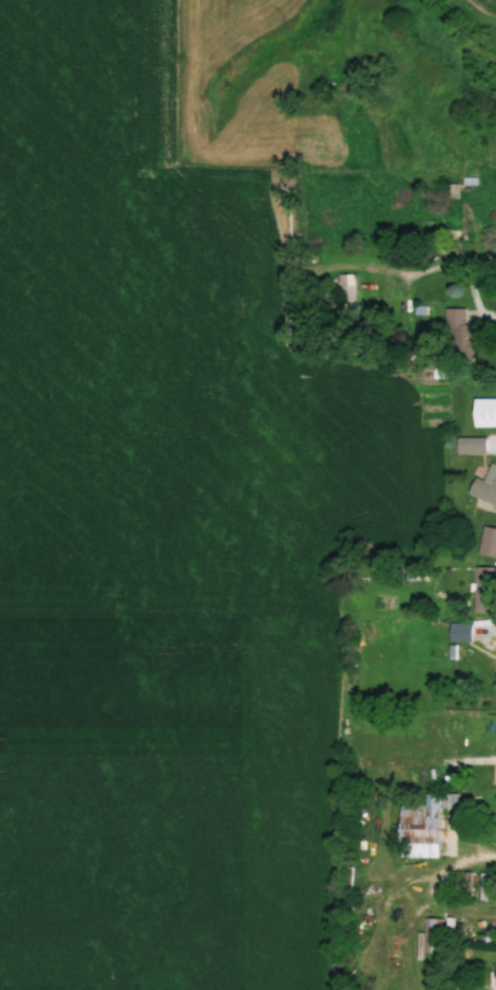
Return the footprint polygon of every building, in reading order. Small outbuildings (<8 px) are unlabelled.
[(340,275),(340,314),(358,314),(358,275),(340,275)] [(469,308),(449,309),(450,328),(454,328),(455,357),(477,356),(476,325),(469,325),(469,308)] [(475,397),(495,397),(495,429),(475,430),(475,397)] [(459,454),(490,454),(490,437),(459,437),(459,454)] [(471,496),(495,506),(495,460),(495,459),(486,481),(478,477),(471,496)] [(495,557),(495,528),(486,526),(480,554),(495,557)] [(478,568),(478,613),(495,613),(495,568),(478,568)] [(453,642),(475,642),(475,623),(453,623),(453,642)] [(404,804),(403,857),(442,858),(443,808),(460,808),(461,793),(428,793),(427,805),(404,804)] [(444,917),(428,917),(428,952),(444,952),(444,917)]
